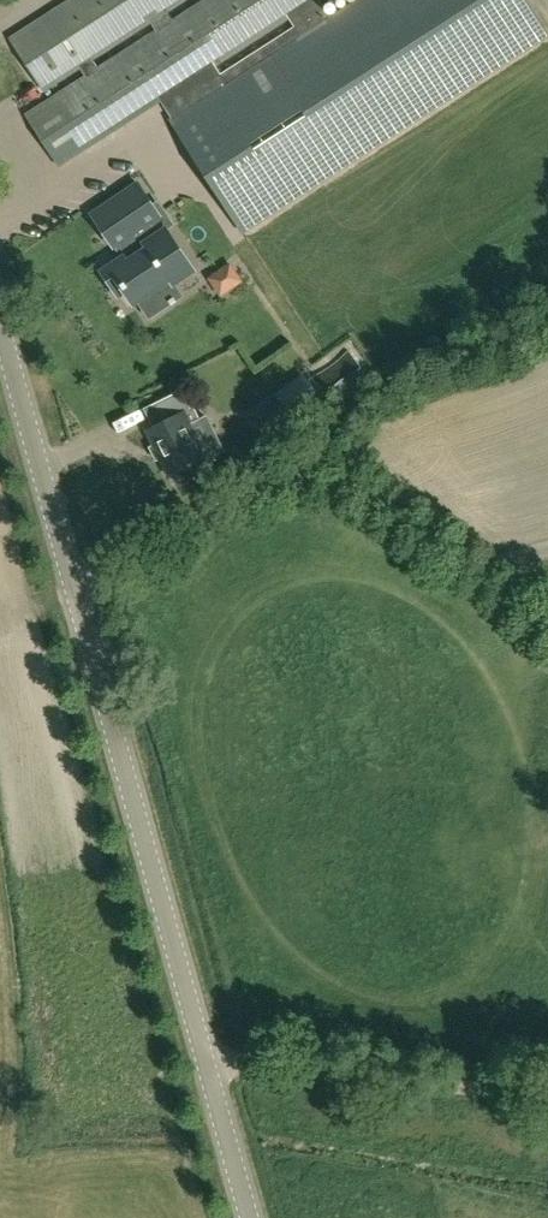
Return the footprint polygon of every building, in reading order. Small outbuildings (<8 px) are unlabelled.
[(523,0),(356,0),(330,16),(319,0),(205,0),(174,20),(168,10),(184,0),(71,0),(11,39),(45,90),(80,67),(86,77),(33,112),(28,115),(61,166),(66,163),(290,17),(301,35),(270,56),(320,133),(334,124),(350,149),(398,118),(382,93),(524,1),(523,0)] [(165,231),(157,219),(158,219),(142,196),(100,226),(116,249),(124,242),(133,254),(107,273),(122,294),(127,289),(137,303),(164,283),(168,288),(195,268),(167,229),(165,231)] [(332,385),(319,366),(306,376),(303,373),(276,394),(295,420),(322,399),(319,395),(332,385)] [(194,474),(193,469),(192,467),(191,464),(207,456),(190,425),(200,420),(185,388),(152,405),(162,423),(149,430),(171,475),(172,474),(174,479),(177,483),(183,484),(188,483),(192,480),(194,474)] [(498,1073),(499,1064),(489,1063),(488,1072),(498,1073)]
